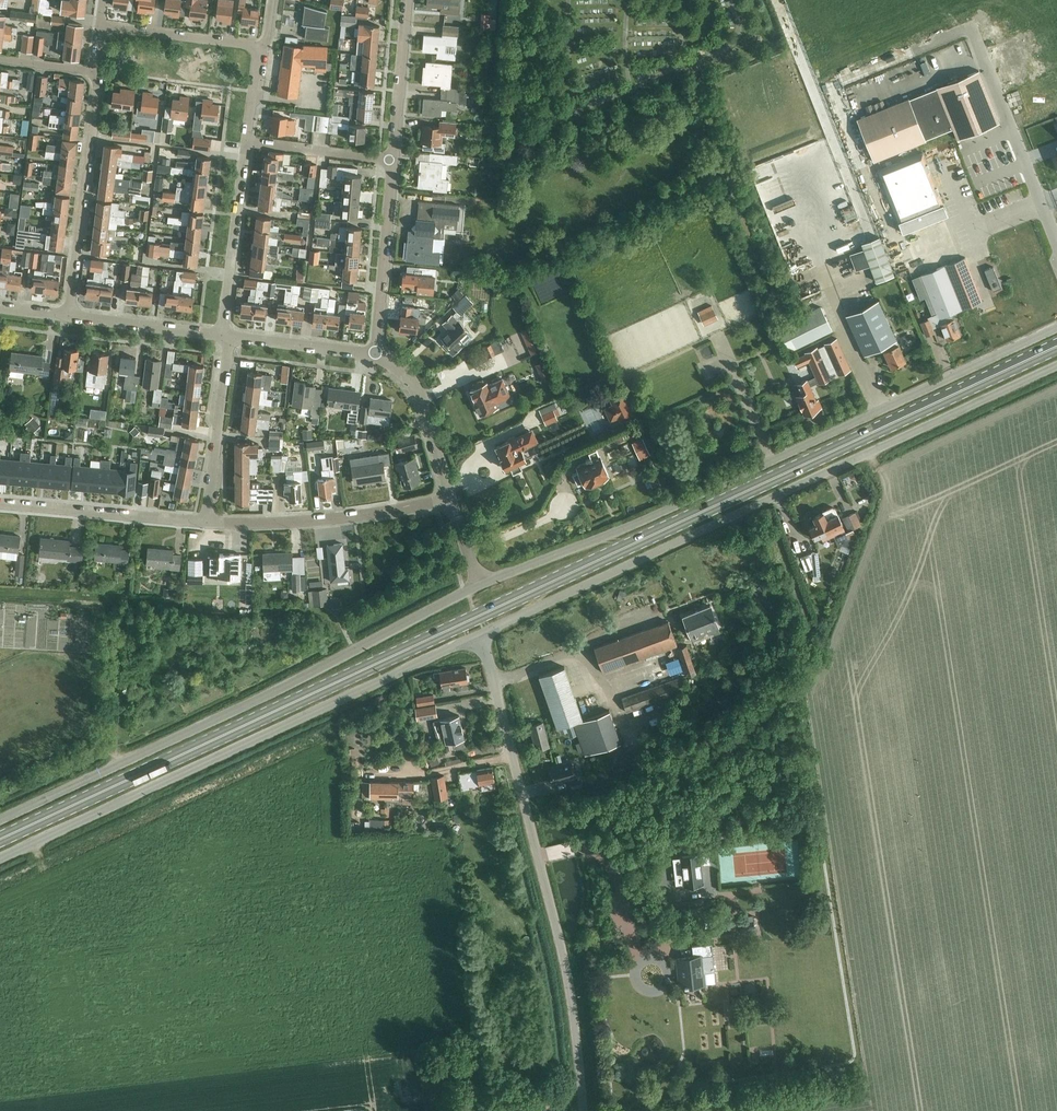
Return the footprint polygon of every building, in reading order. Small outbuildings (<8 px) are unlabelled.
[(39,0),(33,0),(32,6),(30,5),(29,13),(37,13),(39,0)] [(61,11),(84,14),(86,0),(62,0),(61,11)] [(132,9),(133,0),(113,0),(112,4),(119,5),(118,9),(127,10),(127,9),(132,9)] [(133,9),(138,10),(138,11),(146,12),(147,9),(153,10),(154,0),(134,0),(133,9)] [(186,5),(186,1),(181,0),(166,0),(164,11),(171,12),(170,15),(178,16),(178,15),(184,16),(186,5)] [(186,5),(191,6),(190,18),(198,19),(198,15),(205,16),(207,0),(206,0),(186,0),(186,1),(186,5)] [(231,23),(233,0),(232,0),(219,0),(216,18),(223,18),(222,22),(231,23)] [(238,12),(242,13),(241,24),(250,25),(250,22),(257,23),(259,9),(244,7),(245,0),(239,0),(238,12)] [(343,10),(344,0),(330,0),(330,8),(343,10)] [(458,14),(460,0),(427,0),(426,5),(441,6),(440,12),(458,14)] [(326,12),(326,11),(304,4),(304,5),(302,23),(301,24),(306,25),(304,38),(327,41),(328,28),(324,27),(326,12)] [(355,16),(368,17),(369,7),(357,5),(355,16)] [(490,17),(490,6),(482,6),(482,17),(490,17)] [(37,13),(29,13),(11,11),(10,18),(36,21),(37,13)] [(12,33),(12,26),(4,25),(5,15),(0,14),(0,32),(12,33)] [(340,25),(356,27),(357,16),(341,15),(340,25)] [(51,24),(64,25),(65,18),(52,16),(51,24)] [(57,39),(80,42),(82,25),(68,23),(67,32),(59,30),(57,39)] [(358,39),(364,40),(378,41),(379,26),(365,25),(360,25),(358,39)] [(457,36),(458,36),(459,26),(443,25),(442,37),(425,36),(423,50),(440,52),(440,57),(455,59),(457,36)] [(12,33),(0,32),(0,49),(1,49),(2,38),(11,39),(12,33)] [(21,51),(32,53),(35,36),(17,33),(16,39),(23,40),(21,51)] [(52,44),(53,38),(35,36),(35,42),(34,53),(39,54),(41,42),(52,44)] [(78,58),(80,42),(57,39),(56,47),(65,48),(64,56),(78,58)] [(377,56),(378,41),(364,40),(363,55),(377,56)] [(316,70),(324,71),(326,48),(302,46),(301,48),(284,46),(278,94),(297,96),(300,65),(314,66),(316,70)] [(377,56),(363,55),(357,55),(356,69),(376,71),(377,56)] [(339,68),(351,69),(351,61),(341,60),(340,67),(339,68)] [(441,94),(465,96),(465,90),(458,89),(450,88),(451,73),(452,64),(426,62),(425,68),(424,67),(423,83),(441,85),(441,88),(442,88),(441,94)] [(374,86),(376,71),(356,69),(355,85),(374,86)] [(979,130),(999,122),(978,70),(936,87),(936,88),(909,99),(909,98),(856,119),(873,161),(925,140),(925,139),(952,128),(957,139),(979,130)] [(19,88),(20,79),(13,78),(13,81),(7,80),(8,72),(1,71),(0,71),(0,86),(19,88)] [(35,93),(45,94),(47,77),(37,75),(35,93)] [(58,95),(82,98),(84,81),(60,78),(59,86),(58,95)] [(351,105),(372,107),(374,92),(360,90),(334,88),(334,95),(350,97),(349,105),(351,105)] [(111,105),(133,108),(136,91),(120,89),(120,92),(113,91),(111,105)] [(141,109),(156,111),(158,97),(151,96),(152,93),(143,92),(141,109)] [(15,103),(16,96),(0,94),(0,101),(15,103)] [(424,98),(422,115),(441,116),(442,110),(447,110),(456,111),(456,108),(457,103),(466,103),(467,96),(465,96),(441,94),(441,100),(424,98)] [(82,98),(58,95),(51,95),(50,97),(67,103),(66,109),(80,110),(82,98)] [(164,116),(185,119),(188,97),(180,96),(180,100),(173,99),(172,108),(165,107),(164,116)] [(876,108),(888,104),(885,97),(873,101),(876,108)] [(34,98),(34,110),(41,110),(42,98),(34,98)] [(202,117),(216,119),(218,104),(211,104),(212,100),(204,99),(202,110),(195,109),(192,129),(201,130),(202,117)] [(351,105),(350,115),(352,115),(352,118),(357,119),(357,121),(371,122),(372,107),(351,105)] [(79,123),(80,110),(66,109),(66,116),(50,114),(49,120),(79,123)] [(151,129),(161,131),(163,114),(154,112),(151,129)] [(312,129),(312,130),(321,131),(322,115),(313,114),(312,129)] [(322,115),(321,131),(338,132),(338,128),(348,129),(347,139),(365,141),(366,126),(348,125),(331,123),(332,116),(322,115)] [(332,116),(331,123),(348,125),(349,117),(332,115),(332,116)] [(271,131),(293,134),(294,120),(286,119),(286,118),(269,116),(268,125),(271,125),(271,131)] [(44,131),(46,120),(31,118),(28,141),(37,142),(39,130),(44,131)] [(163,131),(172,132),(173,119),(164,118),(163,131)] [(77,136),(79,123),(49,120),(48,127),(64,129),(63,135),(77,136)] [(424,127),(422,143),(423,143),(423,148),(434,150),(434,151),(444,152),(445,143),(441,143),(442,136),(455,137),(456,123),(443,122),(442,128),(424,127)] [(202,144),(213,145),(215,128),(212,127),(212,132),(204,131),(202,144)] [(112,138),(130,140),(131,130),(113,128),(112,138)] [(44,144),(45,150),(74,153),(76,141),(57,138),(56,145),(44,144)] [(103,157),(133,161),(134,155),(121,153),(122,146),(105,144),(103,157)] [(177,154),(190,156),(191,150),(178,148),(177,154)] [(169,166),(172,151),(162,149),(160,164),(169,166)] [(59,165),(73,166),(74,154),(45,150),(44,157),(60,159),(59,165)] [(479,159),(480,152),(472,150),(470,158),(479,159)] [(263,169),(294,173),(295,166),(282,165),(283,154),(269,152),(268,157),(265,156),(263,169)] [(442,163),(456,164),(457,156),(430,153),(429,161),(421,161),(418,187),(434,188),(433,190),(447,191),(448,180),(440,179),(442,163)] [(922,153),(877,171),(902,232),(943,216),(947,214),(922,153)] [(133,161),(103,157),(102,170),(115,172),(119,172),(119,166),(132,167),(132,161),(133,161)] [(176,166),(180,167),(209,171),(211,158),(197,157),(196,162),(177,161),(176,166)] [(33,166),(40,167),(41,162),(26,161),(25,174),(32,174),(33,166)] [(10,170),(11,163),(0,162),(0,169),(10,170)] [(303,174),(315,176),(317,165),(304,163),(303,174)] [(59,165),(54,164),(53,170),(44,169),(43,175),(71,179),(73,166),(59,165)] [(157,172),(170,174),(171,166),(158,165),(157,172)] [(343,187),(361,189),(362,175),(357,175),(358,168),(329,165),(328,169),(328,176),(336,177),(336,179),(343,180),(343,187)] [(207,184),(209,171),(180,167),(180,171),(187,173),(187,174),(194,175),(194,182),(207,184)] [(328,176),(328,169),(321,168),(320,186),(327,187),(328,176)] [(143,180),(151,181),(152,170),(144,169),(143,180)] [(293,180),(294,173),(263,169),(261,182),(275,184),(276,178),(293,180)] [(102,170),(100,183),(128,186),(129,187),(130,181),(130,179),(114,177),(115,172),(102,170)] [(70,192),(71,179),(43,175),(42,183),(57,184),(56,190),(70,192)] [(23,189),(39,191),(39,183),(24,181),(23,189)] [(177,186),(176,192),(178,193),(206,196),(207,184),(194,182),(185,181),(184,187),(177,186)] [(275,189),(275,184),(261,182),(260,194),(288,198),(289,195),(282,193),(283,190),(275,189)] [(128,190),(128,186),(100,183),(99,196),(112,198),(113,191),(128,190)] [(359,203),(361,189),(343,187),(342,201),(335,201),(334,201),(359,203)] [(206,196),(178,193),(163,191),(162,199),(174,201),(175,200),(191,202),(190,207),(204,209),(206,196)] [(44,201),(36,202),(36,206),(43,207),(54,208),(68,210),(69,196),(52,194),(51,201),(44,201)] [(260,194),(258,207),(272,209),(280,210),(281,204),(291,205),(292,198),(288,198),(260,194)] [(130,195),(129,202),(149,204),(150,198),(140,196),(130,195)] [(96,213),(124,217),(125,217),(126,211),(118,210),(119,203),(98,200),(96,213)] [(358,217),(359,203),(334,201),(333,214),(340,214),(340,216),(358,217)] [(409,240),(407,259),(438,262),(439,253),(431,253),(433,238),(441,239),(441,231),(443,232),(443,227),(456,228),(456,229),(457,229),(457,226),(457,220),(458,220),(459,205),(437,203),(435,203),(418,201),(418,202),(419,202),(419,203),(420,204),(419,210),(418,210),(418,211),(419,211),(418,218),(417,217),(417,228),(416,228),(415,235),(410,234),(410,240),(409,240)] [(43,207),(42,213),(53,214),(52,220),(66,222),(68,210),(54,208),(43,207)] [(139,219),(147,220),(148,210),(140,209),(139,219)] [(173,223),(202,227),(203,213),(182,210),(181,218),(168,216),(167,222),(173,223)] [(125,224),(124,217),(96,213),(95,226),(116,228),(117,223),(125,224)] [(316,219),(330,221),(331,214),(316,213),(316,219)] [(256,229),(278,232),(278,226),(274,226),(274,219),(257,217),(256,229)] [(330,228),(330,221),(316,219),(315,227),(330,228)] [(35,231),(51,233),(64,235),(66,222),(52,220),(52,227),(35,228),(35,231)] [(200,239),(202,227),(173,223),(172,225),(187,230),(186,238),(200,239)] [(115,235),(116,228),(95,226),(93,239),(128,243),(128,237),(115,235)] [(330,232),(330,239),(360,241),(361,228),(347,227),(339,226),(338,232),(338,233),(330,232)] [(18,229),(15,246),(22,247),(24,237),(47,239),(46,245),(63,248),(64,235),(51,233),(35,231),(24,229),(18,229)] [(256,229),(254,242),(270,244),(277,245),(278,238),(300,241),(300,235),(284,233),(278,232),(256,229)] [(149,235),(147,254),(153,255),(155,243),(156,236),(149,235)] [(879,237),(862,244),(876,281),(893,274),(879,237)] [(171,245),(170,249),(198,252),(200,239),(186,238),(185,243),(171,241),(171,245)] [(317,238),(316,244),(329,246),(336,246),(336,243),(345,246),(345,253),(359,254),(360,241),(330,239),(317,238)] [(127,250),(128,243),(93,239),(91,251),(110,254),(110,247),(127,250)] [(278,245),(270,244),(254,242),(252,255),(281,259),(281,253),(278,252),(278,245)] [(155,243),(153,255),(160,256),(160,254),(170,255),(170,250),(170,249),(171,245),(161,244),(155,243)] [(12,249),(2,248),(1,262),(3,262),(2,268),(0,268),(0,285),(8,286),(12,249)] [(299,248),(298,256),(306,257),(307,249),(299,248)] [(29,266),(31,250),(23,249),(21,265),(29,266)] [(170,255),(169,256),(184,258),(183,263),(197,265),(198,252),(170,249),(170,250),(170,255)] [(31,250),(29,266),(37,267),(39,251),(31,250)] [(336,252),(335,265),(357,267),(359,254),(345,253),(336,252)] [(48,261),(45,291),(57,292),(59,274),(53,273),(54,263),(61,264),(62,255),(49,254),(48,261)] [(280,265),(281,259),(252,255),(249,276),(263,278),(265,269),(273,270),(274,264),(280,265)] [(964,257),(920,275),(937,317),(929,320),(928,319),(920,322),(921,325),(950,314),(982,301),(964,257)] [(87,277),(85,296),(98,298),(102,269),(103,261),(102,260),(100,260),(91,259),(90,265),(91,265),(91,268),(95,269),(94,278),(87,277)] [(11,260),(8,286),(21,287),(23,271),(16,270),(17,261),(11,260)] [(45,291),(48,261),(42,260),(41,270),(35,269),(34,275),(33,275),(32,289),(45,291)] [(102,269),(98,298),(111,299),(114,278),(108,277),(107,269),(108,261),(103,261),(102,269)] [(121,278),(128,279),(130,264),(123,263),(121,278)] [(356,279),(357,267),(335,265),(330,264),(329,268),(343,271),(342,278),(356,279)] [(138,303),(143,266),(139,265),(138,268),(137,268),(136,273),(132,272),(130,284),(132,284),(131,287),(127,287),(126,301),(138,303)] [(143,266),(138,303),(152,304),(154,286),(147,285),(149,274),(148,274),(149,267),(143,266)] [(993,266),(984,270),(992,291),(1001,287),(993,266)] [(160,291),(159,301),(166,302),(166,306),(178,308),(182,271),(177,271),(176,279),(175,279),(173,293),(167,292),(160,291)] [(182,271),(178,308),(191,309),(195,273),(182,271)] [(433,285),(434,276),(419,275),(419,274),(406,273),(406,276),(403,275),(402,287),(417,288),(416,292),(430,294),(431,285),(433,285)] [(253,317),(258,281),(245,279),(244,288),(251,289),(250,296),(249,295),(248,303),(242,302),(240,316),(253,317)] [(258,281),(253,317),(266,319),(268,305),(261,304),(263,289),(267,290),(266,296),(274,297),(276,283),(258,281)] [(286,287),(285,292),(293,293),(294,285),(286,284),(286,287)] [(293,294),(289,322),(302,324),(304,307),(297,306),(299,294),(300,294),(301,286),(294,285),(293,293),(293,294)] [(305,286),(303,299),(311,300),(310,300),(312,287),(305,286)] [(312,287),(310,300),(317,301),(318,297),(322,297),(321,308),(315,308),(312,325),(325,326),(330,289),(312,287)] [(330,289),(325,326),(338,328),(340,319),(345,320),(347,304),(339,303),(338,314),(334,313),(335,299),(336,299),(337,290),(330,289)] [(347,302),(346,313),(351,313),(350,325),(363,326),(366,302),(358,302),(358,301),(359,294),(359,293),(348,291),(347,302)] [(289,322),(293,293),(285,292),(284,304),(279,304),(277,321),(289,322)] [(453,307),(460,315),(473,303),(465,295),(453,307)] [(717,299),(701,304),(705,319),(722,314),(717,299)] [(890,367),(904,360),(876,301),(845,315),(864,355),(881,346),(890,367)] [(409,330),(416,331),(419,308),(402,306),(399,331),(408,332),(409,330)] [(778,328),(789,351),(832,330),(820,307),(778,328)] [(950,314),(921,325),(925,335),(933,332),(932,328),(940,325),(946,340),(959,334),(953,319),(952,319),(950,314)] [(459,321),(458,321),(451,315),(443,323),(449,330),(441,337),(446,342),(444,344),(448,349),(451,348),(455,352),(472,336),(467,330),(459,321)] [(530,326),(523,329),(533,353),(540,350),(530,326)] [(794,391),(789,393),(793,404),(798,401),(804,414),(811,411),(813,412),(817,410),(817,408),(819,407),(818,407),(820,406),(818,399),(815,400),(813,395),(814,394),(813,390),(811,390),(810,388),(809,386),(818,382),(818,383),(831,378),(830,376),(837,373),(838,374),(850,369),(837,338),(824,344),(825,345),(817,348),(817,347),(804,352),(816,379),(807,383),(806,379),(791,386),(794,391)] [(483,347),(488,358),(504,350),(499,340),(483,347)] [(56,366),(54,382),(66,383),(68,368),(76,369),(83,370),(84,357),(78,356),(79,350),(64,348),(63,357),(57,356),(56,366)] [(10,369),(9,375),(23,377),(23,371),(39,373),(39,375),(48,376),(50,363),(42,361),(42,356),(12,352),(10,369)] [(106,373),(109,354),(92,352),(90,371),(99,372),(97,388),(104,389),(106,373)] [(790,367),(797,366),(795,353),(787,355),(790,367)] [(133,372),(134,372),(135,357),(121,356),(120,373),(126,374),(124,388),(127,388),(125,401),(135,402),(136,390),(138,390),(140,376),(133,375),(133,372)] [(143,385),(157,387),(160,360),(146,359),(143,385)] [(164,376),(171,377),(173,364),(166,363),(164,376)] [(187,379),(201,381),(203,366),(189,364),(189,365),(173,363),(172,369),(188,371),(187,379)] [(248,372),(246,387),(260,389),(267,390),(269,390),(271,375),(248,372)] [(200,396),(201,381),(187,379),(186,394),(200,396)] [(471,391),(470,394),(471,398),(474,398),(476,401),(474,402),(480,415),(487,412),(489,412),(492,411),(492,409),(498,406),(497,403),(511,397),(502,379),(489,385),(487,382),(484,383),(482,379),(477,382),(478,386),(470,389),(470,390),(471,391)] [(311,415),(319,416),(320,401),(313,400),(315,386),(305,385),(306,382),(296,381),(293,404),(302,405),(302,409),(312,410),(311,415)] [(246,387),(244,402),(259,403),(272,405),(272,399),(266,399),(267,390),(260,389),(246,387)] [(152,406),(160,407),(162,390),(154,388),(152,406)] [(356,430),(357,413),(360,396),(353,395),(354,392),(329,389),(327,406),(351,409),(351,413),(348,412),(347,422),(351,422),(350,429),(352,429),(351,434),(355,434),(355,430),(356,430)] [(167,402),(167,407),(174,408),(198,411),(200,396),(186,394),(180,394),(179,403),(175,403),(167,402)] [(633,417),(622,394),(610,399),(615,409),(614,410),(615,413),(617,412),(622,423),(633,417)] [(368,422),(388,424),(391,400),(371,397),(369,407),(361,406),(359,421),(368,422)] [(244,402),(243,416),(270,420),(271,414),(261,412),(257,414),(259,403),(244,402)] [(539,410),(546,425),(558,420),(556,416),(560,414),(555,403),(539,410)] [(196,426),(198,411),(174,408),(173,417),(160,415),(159,426),(172,428),(173,422),(182,423),(182,424),(196,426)] [(269,428),(270,420),(243,416),(241,432),(255,434),(256,427),(269,428)] [(37,418),(35,420),(33,417),(25,424),(27,427),(25,429),(30,434),(32,433),(34,432),(36,434),(41,429),(39,427),(41,426),(40,425),(42,424),(37,418)] [(148,434),(163,436),(164,428),(150,426),(148,434)] [(401,427),(403,435),(410,433),(408,426),(401,427)] [(521,450),(538,442),(532,429),(526,432),(515,438),(514,436),(508,439),(509,441),(496,447),(502,459),(500,460),(505,469),(510,467),(513,473),(522,469),(519,463),(526,459),(521,450)] [(269,438),(282,439),(283,432),(270,431),(269,438)] [(166,449),(196,455),(199,439),(172,434),(170,439),(177,441),(175,450),(167,448),(166,449)] [(647,435),(639,439),(645,451),(653,447),(647,435)] [(391,443),(394,451),(407,447),(405,439),(391,443)] [(268,449),(279,450),(280,442),(269,441),(268,449)] [(617,442),(608,444),(615,467),(623,464),(617,442)] [(235,458),(257,458),(262,458),(262,447),(258,447),(258,443),(249,443),(235,443),(235,458)] [(152,448),(152,451),(165,454),(165,456),(173,458),(172,465),(165,464),(193,470),(196,455),(166,449),(167,448),(155,446),(154,448),(152,448)] [(599,455),(596,449),(588,452),(590,458),(585,460),(586,462),(576,466),(579,471),(573,474),(577,484),(583,481),(585,485),(608,475),(599,455)] [(23,484),(26,452),(21,452),(20,461),(10,460),(8,482),(23,484)] [(38,485),(40,463),(29,462),(30,453),(26,452),(23,484),(38,485)] [(370,482),(385,480),(383,466),(390,465),(388,453),(378,455),(379,462),(352,466),(354,482),(366,480),(366,478),(370,477),(370,482)] [(53,486),(55,464),(56,455),(51,455),(50,464),(40,463),(38,485),(53,486)] [(69,488),(71,457),(66,456),(65,465),(55,464),(53,486),(69,488)] [(88,489),(90,467),(79,466),(80,457),(75,457),(72,488),(88,489)] [(318,479),(315,482),(315,488),(319,489),(320,498),(332,497),(331,490),(336,489),(334,477),(333,477),(332,471),(339,470),(337,457),(324,458),(322,461),(323,470),(321,470),(322,479),(318,479)] [(235,473),(249,473),(257,473),(257,458),(235,458),(235,473)] [(280,470),(281,459),(281,458),(271,458),(271,471),(280,471),(280,470)] [(414,458),(395,463),(397,469),(399,469),(405,487),(418,483),(415,472),(418,471),(414,458)] [(10,460),(0,459),(0,481),(8,482),(10,460)] [(103,491),(106,460),(101,459),(100,468),(90,467),(88,489),(103,491)] [(118,492),(120,470),(109,469),(110,460),(106,460),(103,491),(118,492)] [(134,494),(136,462),(131,462),(130,471),(120,470),(118,492),(133,494),(134,494)] [(190,484),(193,470),(165,464),(164,469),(172,470),(171,471),(178,472),(176,481),(190,484)] [(289,501),(301,500),(300,482),(303,482),(302,471),(292,471),(292,473),(286,474),(286,482),(284,482),(285,493),(289,493),(289,501)] [(235,489),(249,488),(249,473),(235,473),(235,489)] [(151,476),(149,494),(155,495),(157,477),(151,476)] [(190,484),(176,481),(176,483),(164,480),(163,487),(174,490),(173,496),(187,498),(190,484)] [(139,482),(137,492),(146,494),(147,483),(139,482)] [(249,488),(235,489),(235,504),(249,503),(249,498),(257,498),(257,502),(263,502),(272,502),(274,488),(263,488),(249,488)] [(837,535),(841,533),(840,529),(843,528),(834,510),(831,507),(824,510),(825,511),(819,515),(829,535),(835,532),(837,535)] [(848,539),(851,537),(857,534),(855,528),(860,526),(854,512),(841,518),(847,530),(844,531),(848,539)] [(815,542),(829,535),(819,515),(812,518),(815,524),(808,527),(815,542)] [(853,541),(851,537),(848,539),(844,531),(841,533),(837,535),(841,544),(850,547),(853,541)] [(2,558),(3,550),(19,552),(20,536),(0,534),(0,558),(2,558)] [(68,560),(76,561),(77,547),(69,546),(69,541),(41,539),(40,555),(68,558),(68,560)] [(119,564),(128,564),(129,550),(120,549),(121,545),(97,543),(96,559),(119,561),(119,564)] [(348,568),(345,568),(342,543),(327,545),(331,582),(349,580),(348,568)] [(171,568),(180,568),(181,555),(172,554),(173,550),(149,548),(147,564),(171,566),(171,568)] [(205,570),(206,550),(195,550),(194,570),(205,570)] [(263,553),(264,570),(292,569),(292,552),(263,553)] [(818,552),(811,553),(813,575),(819,575),(818,552)] [(16,559),(15,574),(22,575),(24,555),(18,554),(17,554),(16,559)] [(220,556),(208,556),(208,576),(228,576),(228,580),(240,580),(241,554),(220,554),(220,556)] [(326,589),(312,590),(314,605),(327,603),(326,589)] [(683,616),(691,636),(717,626),(709,605),(683,616)] [(594,648),(602,672),(677,645),(668,621),(594,648)] [(678,648),(687,675),(695,672),(686,645),(678,648)] [(539,675),(557,727),(582,718),(564,666),(539,675)] [(443,693),(450,692),(449,686),(467,683),(465,669),(439,673),(441,687),(442,687),(443,693)] [(621,698),(626,712),(688,689),(683,676),(621,698)] [(416,698),(417,705),(434,703),(433,695),(416,698)] [(415,707),(417,720),(437,717),(435,704),(415,707)] [(573,723),(584,754),(619,741),(608,710),(573,723)] [(454,749),(465,747),(459,716),(434,721),(438,738),(445,737),(446,743),(453,741),(454,749)] [(679,718),(687,738),(693,735),(685,716),(679,718)] [(532,724),(538,748),(549,745),(543,721),(532,724)] [(619,741),(604,747),(613,772),(633,765),(641,762),(637,750),(624,754),(619,741)] [(431,766),(439,763),(436,754),(428,757),(431,766)] [(570,762),(549,767),(553,783),(568,779),(569,786),(582,782),(581,775),(574,777),(570,762)] [(492,790),(494,790),(493,784),(494,784),(492,769),(477,771),(458,774),(461,791),(469,789),(469,787),(479,786),(480,792),(492,790)] [(431,778),(433,793),(445,791),(443,776),(431,778)] [(402,798),(413,799),(413,782),(363,782),(363,798),(396,798),(396,801),(402,801),(402,798)] [(382,828),(384,828),(385,812),(369,812),(369,828),(371,828),(371,832),(382,832),(382,828)] [(763,866),(786,864),(784,839),(761,841),(763,866)] [(735,844),(736,865),(756,865),(755,844),(735,844)] [(702,883),(698,854),(682,856),(685,885),(702,883)] [(689,923),(681,924),(682,935),(683,935),(690,934),(689,923)] [(702,955),(713,954),(712,943),(692,945),(693,956),(678,957),(681,985),(705,983),(702,955)]
